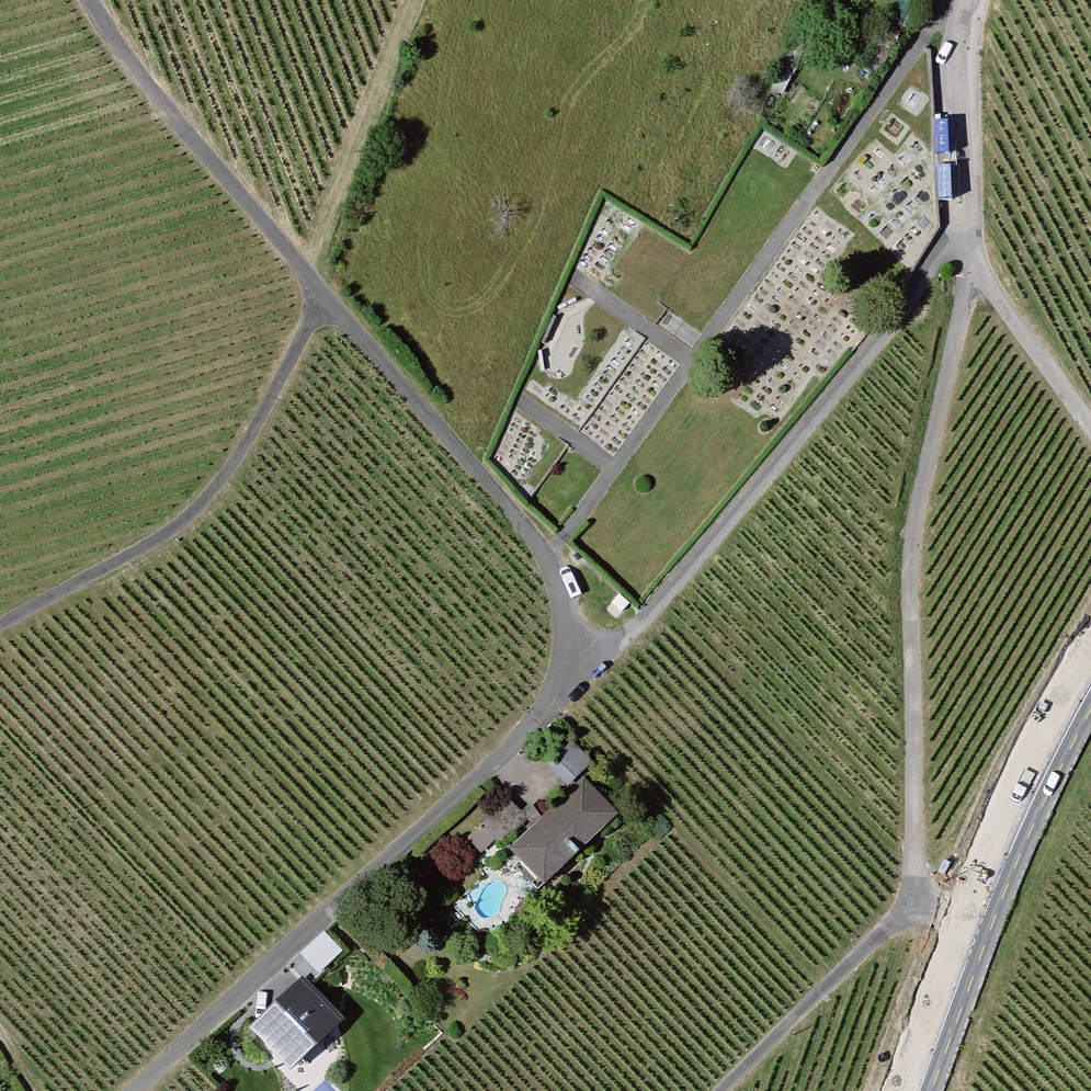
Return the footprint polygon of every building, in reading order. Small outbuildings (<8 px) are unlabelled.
[(547,766),(568,787),(593,761),(572,740),(547,766)] [(618,812),(584,777),(511,847),(545,882),(618,812)] [(326,928),(298,953),(318,974),(345,950),(326,928)] [(303,976),(250,1028),(291,1069),(343,1017),(303,976)]
